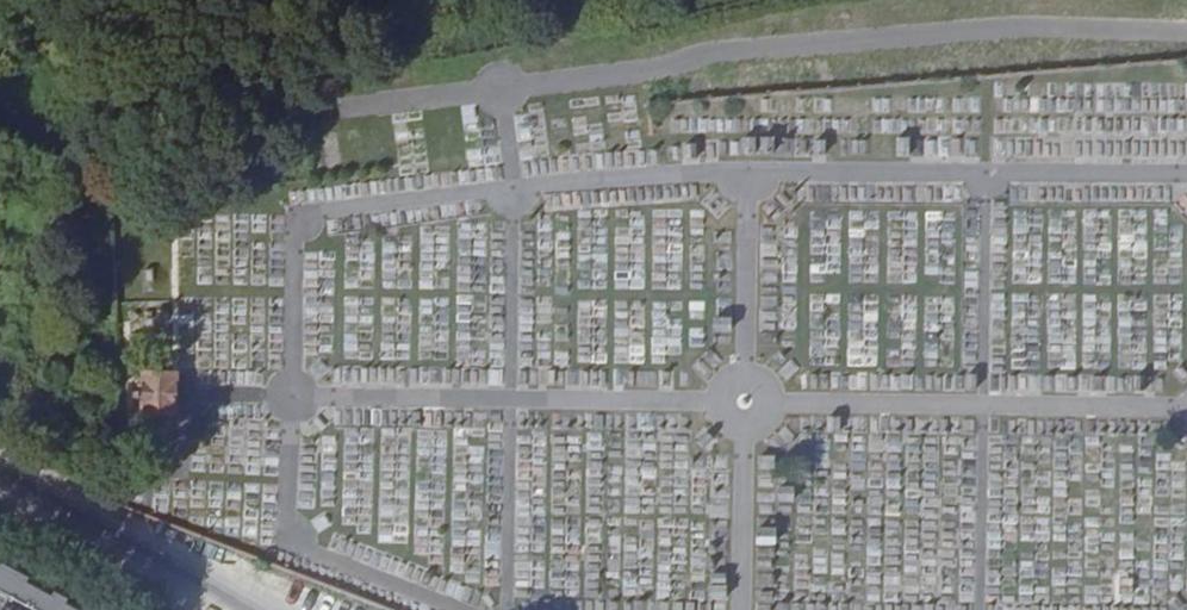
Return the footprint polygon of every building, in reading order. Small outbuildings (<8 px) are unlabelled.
[(179,376),(147,375),(146,414),(178,416),(179,376)] [(46,594),(49,588),(36,580),(33,586),(0,568),(0,609),(75,609),(46,594)]
